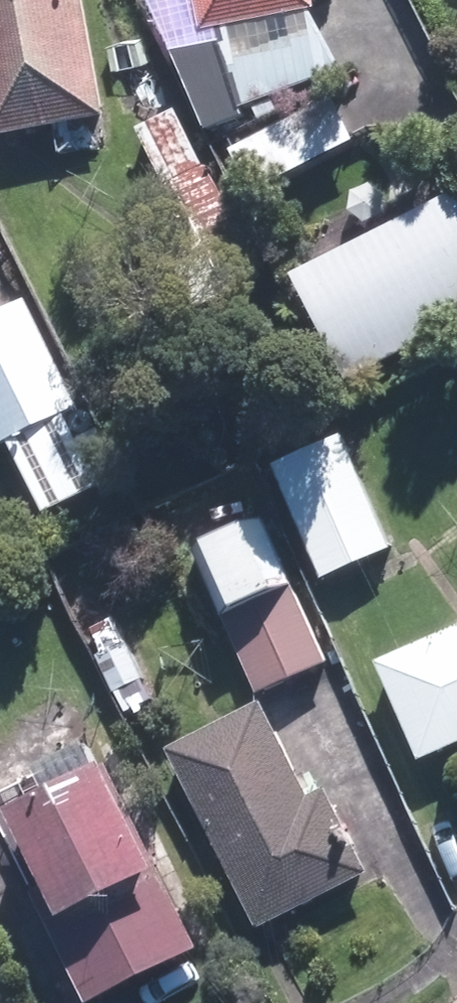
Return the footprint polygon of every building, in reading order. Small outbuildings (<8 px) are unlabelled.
[(97,119),(77,0),(0,0),(0,135),(97,119)] [(311,10),(309,0),(189,0),(196,34),(311,10)] [(116,90),(152,79),(145,59),(110,71),(116,90)] [(244,194),(345,141),(323,98),(221,152),(244,194)] [(198,167),(170,110),(130,129),(157,185),(131,198),(186,312),(257,279),(202,165),(198,167)] [(456,327),(456,195),(290,278),(343,384),(456,327)] [(22,297),(0,307),(0,441),(74,406),(22,297)] [(386,549),(339,439),(269,470),(314,579),(386,549)] [(325,659),(263,517),(194,548),(255,690),(325,659)] [(456,743),(456,624),(370,663),(414,763),(456,743)] [(164,749),(255,927),(366,871),(325,789),(309,798),(259,701),(164,749)] [(206,939),(114,756),(4,811),(95,995),(206,939)]
